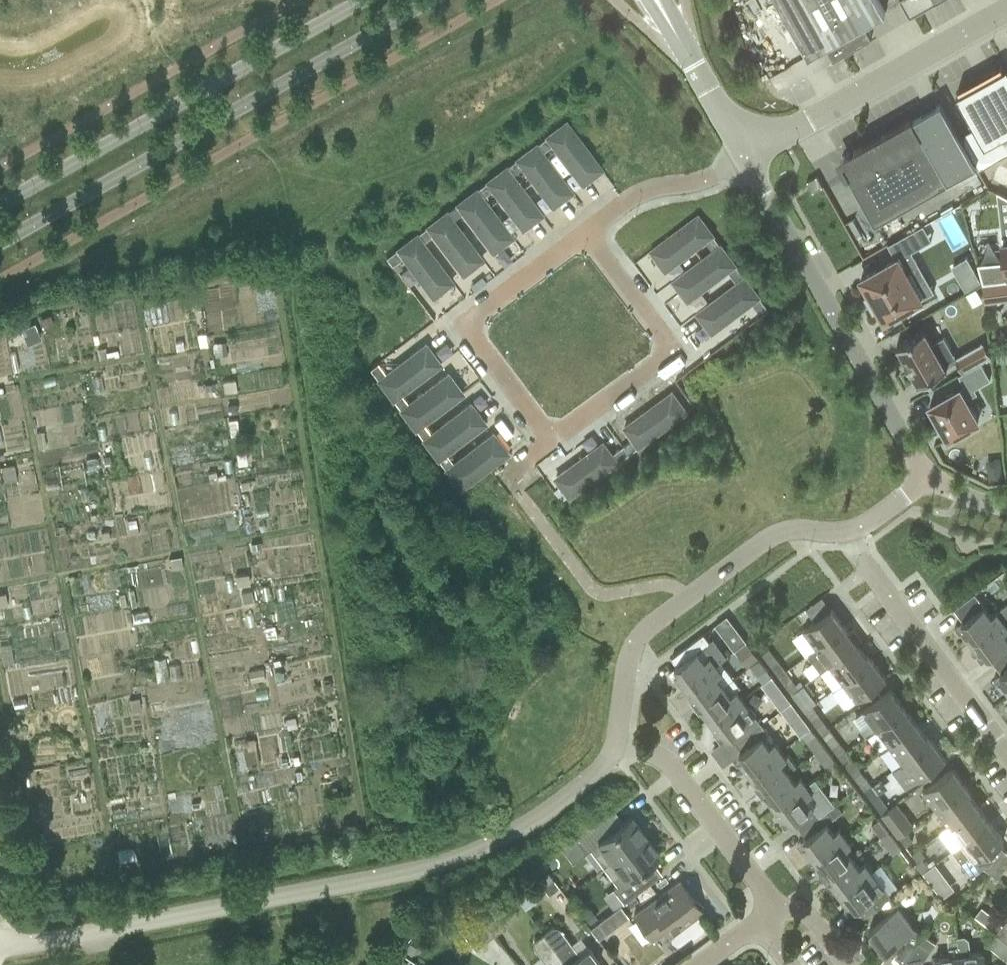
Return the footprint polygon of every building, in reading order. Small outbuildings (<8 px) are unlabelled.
[(886,12),(879,0),(778,0),(809,55),(828,44),(834,55),(872,33),(866,22),(886,12)] [(910,12),(933,0),(903,0),(910,12)] [(956,94),(974,127),(959,136),(979,171),(1006,155),(1006,66),(1003,68),(1002,67),(998,69),(996,70),(994,71),(995,72),(992,74),(983,79),(982,80),(981,80),(981,79),(976,82),(971,84),(960,90),(960,91),(961,92),(960,92),(956,94)] [(913,119),(911,117),(911,118),(912,120),(855,151),(855,150),(854,151),(855,152),(845,157),(845,156),(844,157),(844,158),(843,164),(841,165),(842,166),(843,165),(848,175),(846,176),(847,177),(849,176),(875,223),(976,166),(941,103),(936,106),(937,107),(923,115),(922,114),(913,119)] [(582,184),(601,170),(566,122),(536,145),(542,152),(552,144),(582,184)] [(572,192),(542,152),(536,145),(506,167),(512,175),(522,167),(552,207),(572,192)] [(542,215),(512,175),(506,167),(476,190),(482,198),(492,190),(522,229),(542,215)] [(812,192),(823,187),(817,176),(807,182),(812,192)] [(446,212),(452,220),(462,212),(492,252),(512,237),(482,198),(476,190),(446,212)] [(482,260),(452,220),(446,212),(416,235),(422,243),(433,235),(462,274),(482,260)] [(713,251),(721,246),(698,215),(651,251),(666,271),(705,241),(713,251)] [(896,259),(861,278),(870,293),(868,294),(868,296),(870,295),(876,304),(874,305),(874,306),(876,305),(885,320),(921,300),(921,299),(906,272),(919,265),(911,252),(924,244),(916,229),(888,245),(896,259)] [(452,282),(422,243),(416,235),(386,258),(392,266),(403,257),(433,297),(452,282)] [(977,264),(983,284),(1006,281),(1006,235),(1002,236),(1005,261),(977,264)] [(737,283),(745,278),(721,246),(713,251),(673,281),(688,301),(728,271),(737,283)] [(951,264),(963,289),(978,282),(966,257),(951,264)] [(759,313),(767,307),(745,278),(737,283),(697,313),(712,333),(752,303),(759,313)] [(983,284),(985,303),(1006,300),(1006,281),(983,284)] [(523,310),(513,318),(520,327),(530,319),(523,310)] [(925,331),(926,331),(926,330),(897,346),(897,347),(898,346),(905,359),(904,359),(911,371),(912,370),(916,378),(919,382),(918,383),(918,384),(947,368),(952,365),(947,357),(953,353),(944,337),(932,344),(925,331)] [(981,363),(991,357),(983,342),(954,358),(962,373),(981,363)] [(386,374),(377,363),(370,369),(393,399),(400,393),(440,364),(425,344),(386,374)] [(105,348),(97,349),(99,360),(118,357),(117,350),(106,352),(105,348)] [(949,438),(978,422),(966,399),(977,393),(974,388),(990,379),(981,363),(962,373),(959,375),(965,386),(960,389),(960,388),(930,405),(949,438)] [(408,404),(400,393),(393,399),(415,429),(423,423),(462,393),(448,374),(408,404)] [(633,439),(623,447),(628,455),(687,412),(672,392),(624,427),(633,439)] [(103,395),(94,397),(96,407),(105,405),(103,395)] [(431,434),(423,423),(415,429),(438,459),(445,453),(485,423),(470,404),(431,434)] [(453,463),(445,453),(438,459),(460,489),(507,453),(493,434),(453,463)] [(628,455),(623,447),(612,455),(603,443),(555,478),(570,498),(628,455)] [(14,464),(1,466),(4,481),(16,479),(14,464)] [(1001,472),(989,473),(990,480),(1002,479),(1001,472)] [(955,628),(960,635),(961,634),(970,645),(1003,620),(1006,618),(1006,605),(991,616),(977,597),(972,600),(956,612),(963,622),(955,628)] [(816,649),(845,628),(831,610),(803,631),(816,649)] [(727,617),(715,626),(724,639),(736,630),(727,617)] [(970,645),(978,656),(977,658),(981,664),(990,658),(996,666),(1006,657),(1006,637),(1003,632),(1006,629),(1006,618),(1003,620),(970,645)] [(853,630),(849,633),(845,628),(816,649),(808,655),(821,672),(829,666),(858,645),(862,642),(853,630)] [(676,667),(668,673),(673,680),(675,678),(683,689),(716,665),(726,658),(712,639),(708,642),(703,635),(670,659),(676,667)] [(0,644),(0,646),(3,663),(13,661),(10,642),(0,644)] [(748,668),(750,666),(759,660),(747,643),(735,652),(748,668)] [(868,654),(866,656),(858,645),(829,666),(842,684),(873,661),(868,654)] [(780,676),(786,672),(769,648),(762,653),(780,676)] [(993,680),(998,687),(1000,685),(1006,695),(1006,657),(996,666),(1002,674),(993,680)] [(763,684),(772,677),(759,660),(750,666),(763,684)] [(833,690),(833,691),(844,706),(848,707),(855,702),(870,691),(886,679),(873,661),(842,684),(833,690)] [(717,677),(722,673),(716,665),(683,689),(692,700),(690,702),(695,708),(724,686),(717,677)] [(799,689),(798,689),(786,672),(780,676),(792,694),(799,689)] [(763,684),(762,685),(771,698),(781,690),(772,677),(763,684)] [(812,705),(816,702),(803,685),(798,689),(799,689),(792,694),(805,710),(806,711),(813,705),(812,705)] [(735,691),(730,695),(724,686),(695,708),(699,714),(701,713),(709,724),(742,700),(735,691)] [(855,717),(854,722),(860,730),(866,737),(867,736),(876,729),(905,708),(891,690),(875,702),(862,711),(855,717)] [(761,725),(754,717),(742,700),(709,724),(717,735),(716,736),(721,743),(731,736),(737,744),(761,725)] [(791,703),(781,711),(790,724),(800,716),(791,703)] [(160,704),(153,706),(155,716),(162,714),(160,704)] [(823,733),(830,728),(813,705),(806,711),(823,733)] [(889,747),(918,725),(905,708),(876,729),(889,747)] [(743,752),(733,759),(738,766),(739,764),(748,776),(781,751),(774,742),(769,746),(761,737),(767,733),(761,725),(737,744),(743,752)] [(928,735),(926,736),(918,725),(889,747),(901,764),(891,771),(892,772),(932,741),(928,735)] [(814,753),(824,745),(811,728),(801,735),(814,753)] [(840,756),(846,751),(830,728),(823,733),(840,756)] [(905,789),(946,759),(932,741),(892,772),(905,789)] [(827,770),(837,763),(824,745),(814,753),(827,770)] [(781,751),(748,776),(756,787),(754,788),(759,794),(788,772),(796,766),(788,756),(786,757),(781,751)] [(853,774),(859,769),(846,751),(840,756),(853,774)] [(865,791),(872,786),(859,769),(853,774),(865,791)] [(936,810),(966,787),(953,769),(922,792),(936,810)] [(801,777),(795,781),(788,772),(759,794),(764,800),(765,799),(774,810),(807,786),(801,777)] [(807,786),(774,810),(782,821),(780,823),(785,829),(795,822),(801,830),(835,805),(821,787),(813,794),(807,786)] [(882,814),(889,809),(872,786),(865,791),(882,814)] [(969,795),(971,794),(966,787),(936,810),(948,827),(977,806),(969,795)] [(200,801),(189,803),(191,812),(202,809),(200,801)] [(827,824),(843,813),(836,804),(835,805),(801,830),(807,838),(797,845),(802,852),(804,851),(812,862),(845,837),(839,829),(834,833),(827,824)] [(895,805),(889,809),(882,814),(899,837),(906,832),(912,828),(895,805)] [(961,845),(990,823),(977,806),(948,827),(961,845)] [(604,817),(575,839),(576,839),(583,848),(586,852),(590,849),(603,868),(645,836),(631,817),(624,823),(614,830),(604,817)] [(880,838),(888,832),(879,820),(871,826),(880,838)] [(999,845),(1004,841),(990,823),(961,845),(962,845),(953,851),(971,875),(983,867),(989,871),(1005,850),(999,845)] [(893,855),(901,850),(888,832),(880,838),(893,855)] [(906,832),(899,837),(906,846),(913,841),(906,832)] [(645,836),(603,868),(617,886),(613,889),(623,903),(636,893),(652,881),(642,869),(652,861),(660,855),(645,836)] [(846,849),(851,845),(845,837),(812,862),(820,873),(819,874),(823,880),(853,859),(846,849)] [(128,847),(117,850),(119,861),(131,859),(128,847)] [(1006,865),(1006,851),(1005,850),(989,871),(998,878),(1006,865)] [(865,864),(859,868),(853,859),(823,880),(828,886),(830,885),(838,896),(871,872),(865,864)] [(923,873),(929,868),(922,859),(916,864),(923,873)] [(930,883),(937,878),(929,868),(923,873),(930,883)] [(546,872),(536,880),(543,888),(549,895),(551,894),(564,912),(572,906),(559,888),(553,881),(546,872)] [(868,914),(890,898),(871,872),(838,896),(846,907),(845,909),(850,915),(859,908),(865,916),(868,914)] [(699,905),(694,901),(679,881),(634,915),(652,939),(665,929),(670,935),(702,911),(698,907),(699,905)] [(598,939),(627,917),(619,906),(614,910),(613,910),(589,928),(598,939)] [(925,935),(916,928),(898,906),(890,913),(870,928),(871,929),(869,942),(882,944),(887,950),(902,938),(916,948),(925,935)] [(474,949),(493,935),(477,913),(448,934),(452,939),(460,940),(465,937),(474,949)] [(1000,923),(996,919),(989,928),(995,933),(1006,942),(1006,914),(1000,923)] [(557,927),(555,926),(553,926),(552,926),(542,933),(566,964),(601,964),(587,947),(577,954),(561,931),(558,928),(557,927)] [(542,933),(534,939),(533,941),(532,943),(532,944),(532,947),(535,951),(546,964),(566,964),(542,933)] [(995,933),(987,944),(1006,960),(1006,942),(995,933)] [(937,943),(925,935),(916,948),(905,963),(908,964),(921,964),(928,955),(937,943)] [(969,940),(966,937),(957,938),(961,964),(997,964),(994,964),(986,964),(984,952),(971,954),(969,940)] [(957,938),(958,946),(949,947),(950,957),(935,958),(936,964),(961,964),(957,938)]
